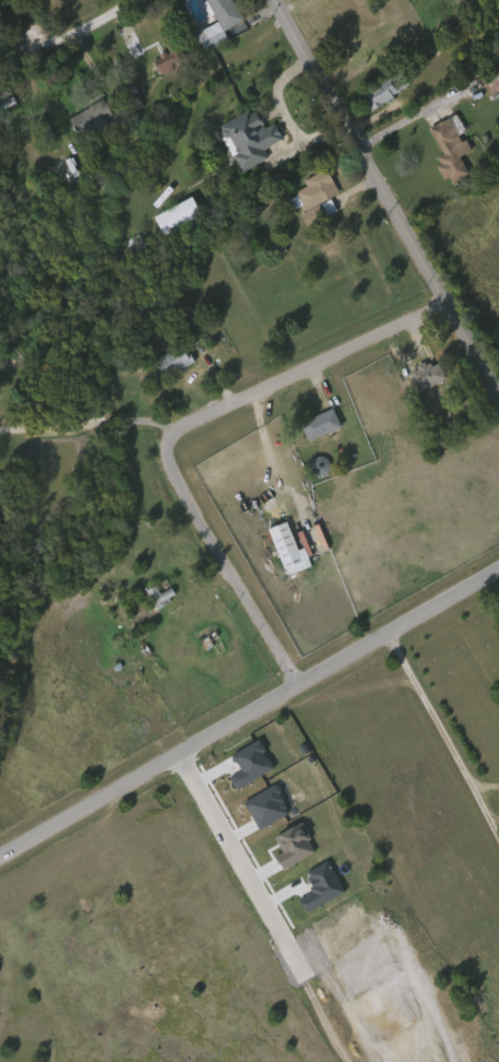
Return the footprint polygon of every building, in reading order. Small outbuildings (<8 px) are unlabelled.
[(217,20),(207,0),(233,0),(245,22),(225,33),(229,42),(206,54),(194,31),(217,20)] [(180,59),(171,45),(147,61),(157,75),(180,59)] [(484,76),(498,67),(498,91),(495,94),(484,76)] [(365,96),(403,72),(412,87),(373,111),(365,96)] [(73,118),(107,103),(121,132),(86,148),(73,118)] [(222,126),(257,109),(265,129),(276,123),(285,141),(265,150),(270,160),(243,173),(222,126)] [(444,156),(431,128),(459,116),(467,134),(465,134),(473,151),(462,156),(471,176),(452,185),(440,158),(444,156)] [(308,187),(306,182),(329,169),(341,192),(308,212),(297,193),(308,187)] [(166,236),(156,217),(193,198),(203,216),(166,236)] [(155,361),(187,346),(194,365),(164,379),(155,361)] [(414,371),(438,358),(448,378),(424,390),(414,371)] [(302,424),(335,410),(343,427),(310,442),(302,424)] [(300,551),(306,548),(313,567),(288,576),(270,529),(288,521),(300,551)] [(165,588),(155,594),(150,585),(140,591),(150,608),(171,596),(165,588)] [(173,589),(178,598),(158,609),(147,591),(157,586),(163,594),(173,589)] [(201,642),(217,634),(222,642),(205,650),(201,642)]
